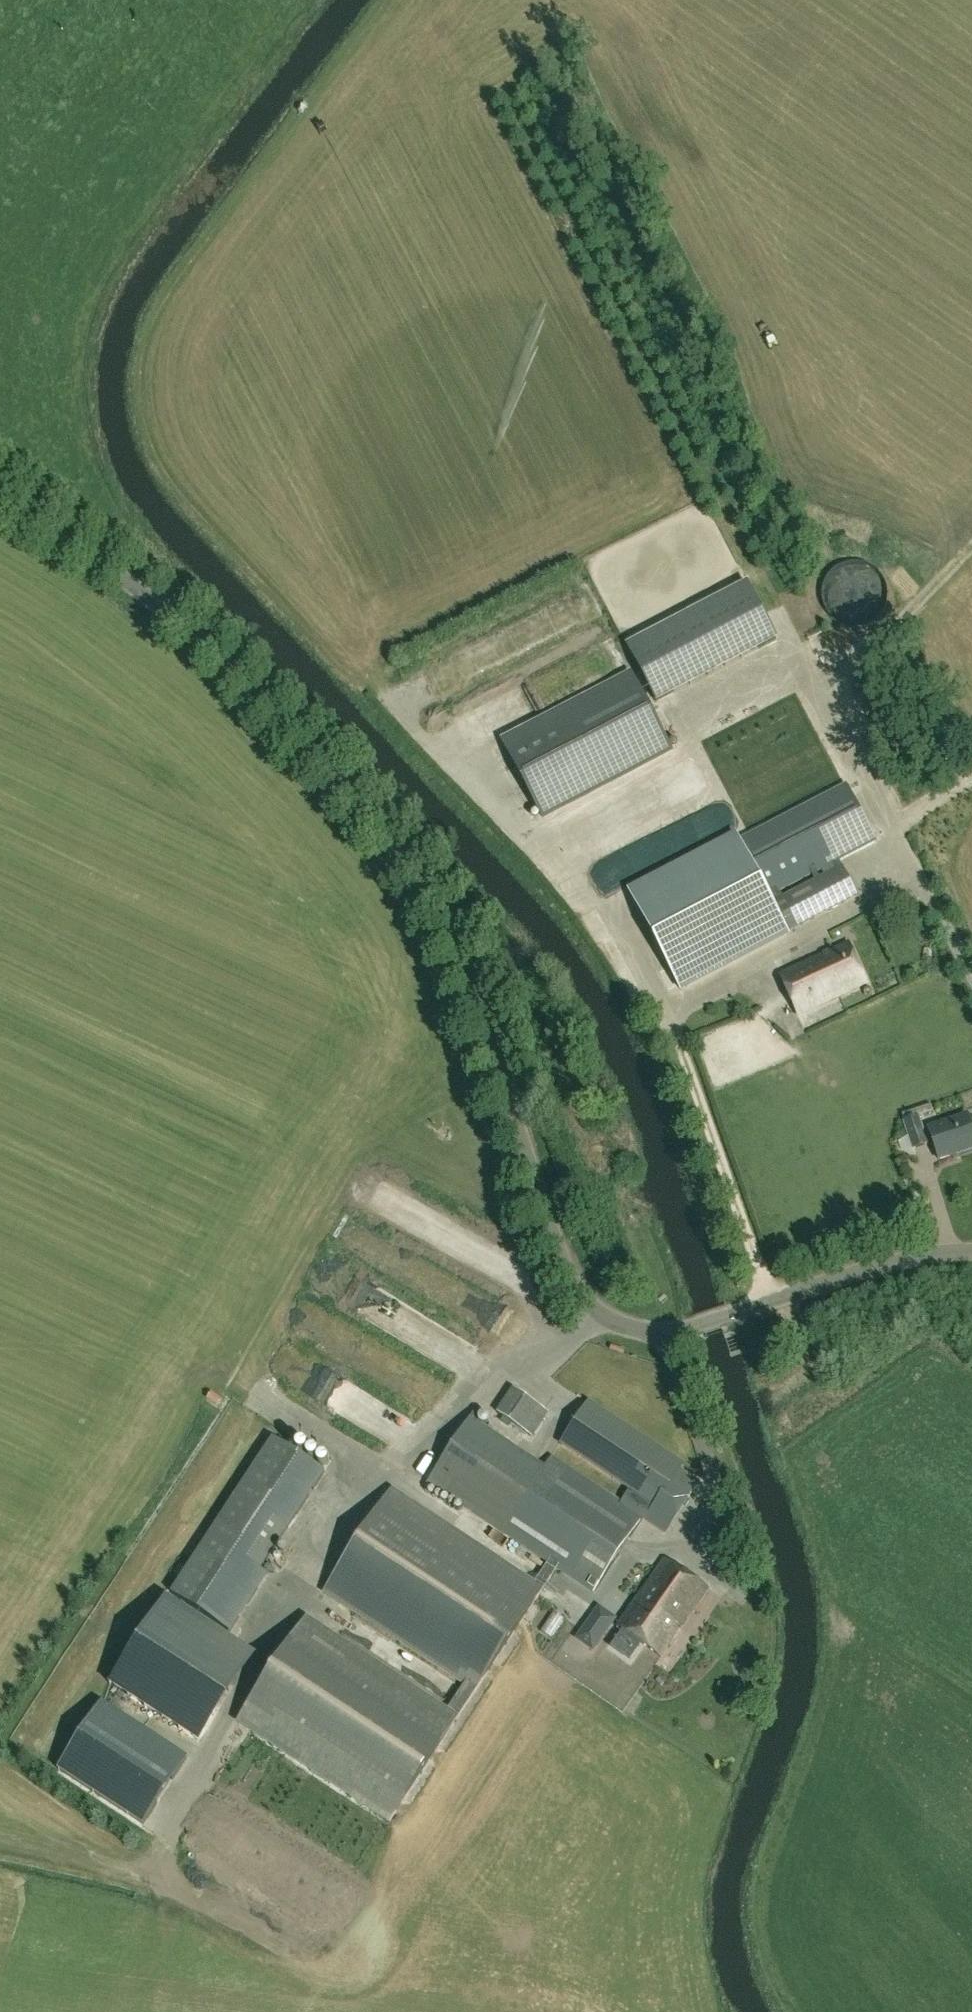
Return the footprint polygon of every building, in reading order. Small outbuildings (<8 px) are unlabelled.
[(635,678),(506,745),(545,819),(674,752),(650,706),(767,645),(737,589),(620,650),(635,678)] [(847,785),(741,840),(736,832),(627,889),(681,993),(790,936),(788,933),(858,897),(843,868),(783,898),(780,891),(876,842),(847,785)] [(798,1014),(867,983),(850,943),(780,974),(798,1014)] [(968,1116),(928,1129),(939,1160),(956,1154),(955,1151),(971,1146),(971,1127),(968,1116)] [(929,1145),(920,1117),(904,1122),(914,1150),(929,1145)] [(513,1388),(497,1412),(533,1436),(549,1412),(513,1388)] [(621,1503),(551,1457),(544,1468),(482,1427),(477,1424),(472,1420),(479,1410),(477,1408),(428,1483),(549,1562),(557,1568),(594,1593),(643,1519),(646,1521),(680,1470),(683,1465),(590,1403),(562,1444),(630,1489),(621,1503)] [(277,1435),(228,1506),(172,1587),(228,1626),(266,1570),(260,1566),(326,1469),(277,1435)] [(462,1685),(473,1692),(544,1589),(536,1583),(395,1486),(323,1590),(462,1685)] [(661,1657),(684,1624),(709,1589),(666,1559),(618,1627),(661,1657)] [(544,1599),(587,1621),(596,1602),(554,1580),(544,1599)] [(620,1616),(601,1604),(581,1634),(598,1646),(620,1616)] [(445,1709),(306,1614),(236,1717),(385,1820),(473,1692),(462,1685),(445,1709)] [(144,1826),(189,1758),(102,1702),(58,1770),(144,1826)]
